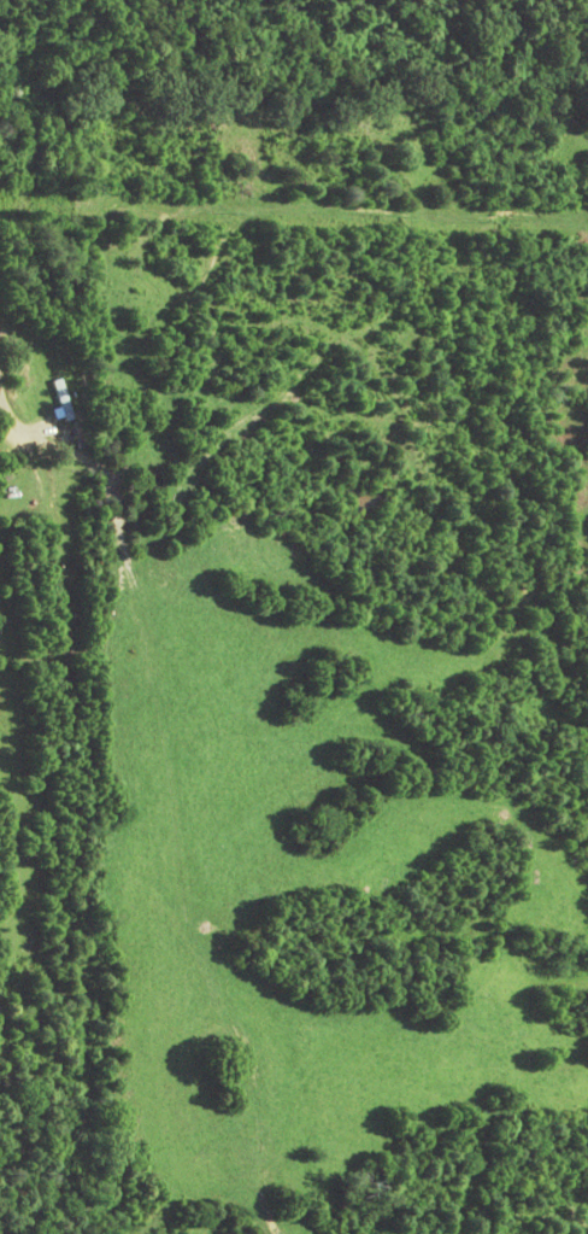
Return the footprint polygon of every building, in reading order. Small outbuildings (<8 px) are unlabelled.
[(50,384),(61,423),(72,419),(61,381),(50,384)]
